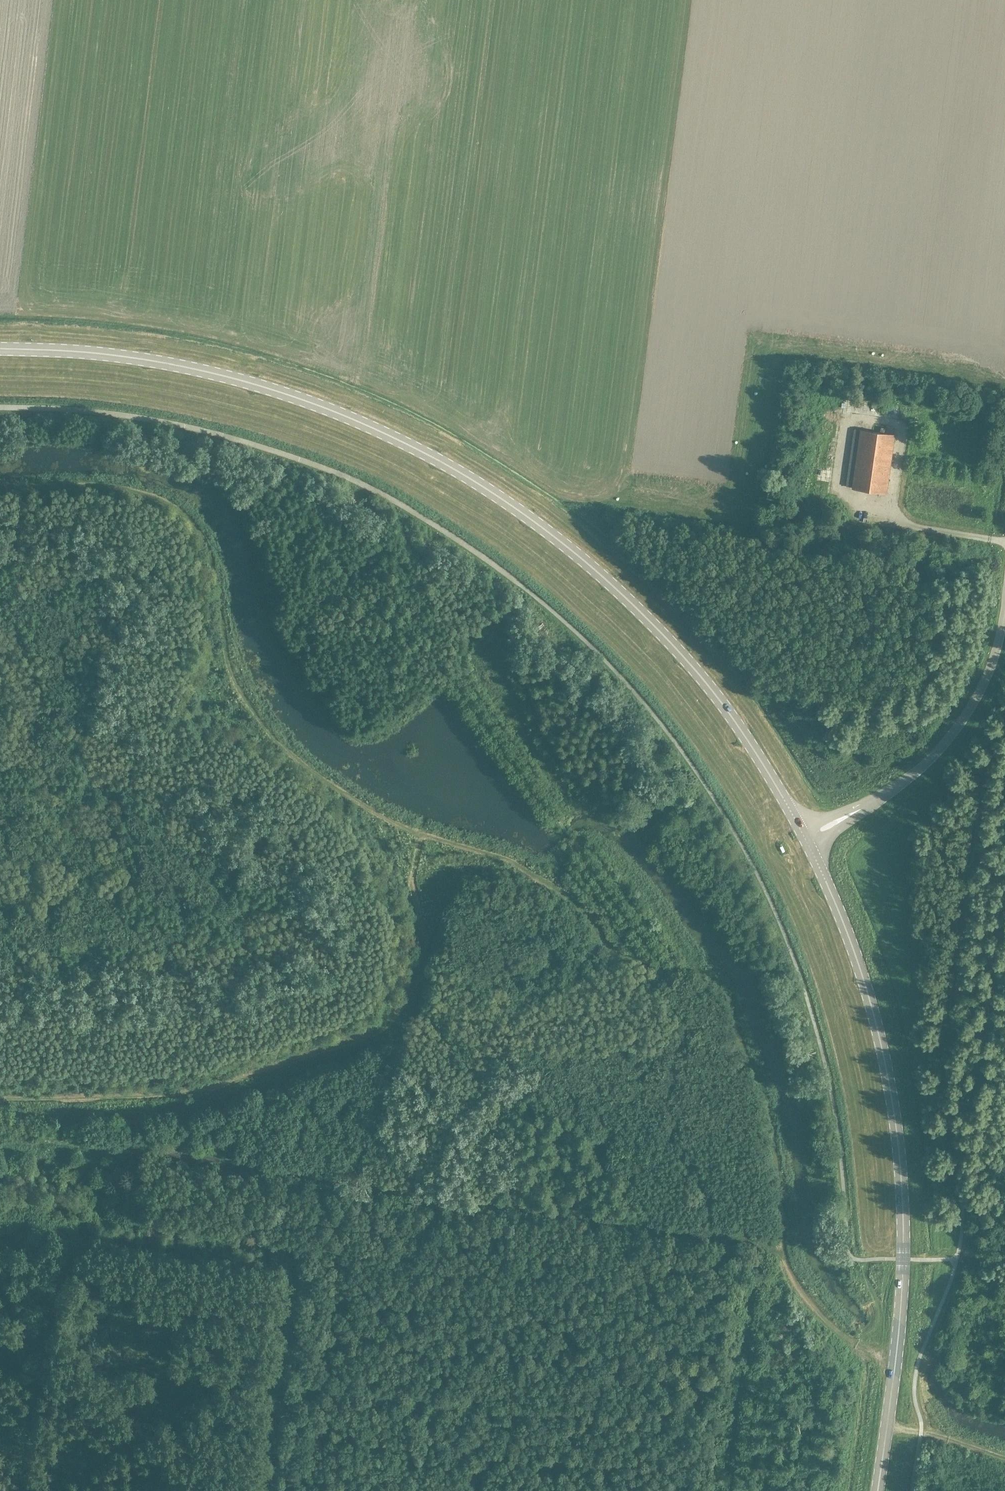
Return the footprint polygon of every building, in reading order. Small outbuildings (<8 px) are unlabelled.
[(873,407),(870,416),(878,418),(881,409),(873,407)] [(886,493),(895,435),(861,430),(853,488),(886,493)]
